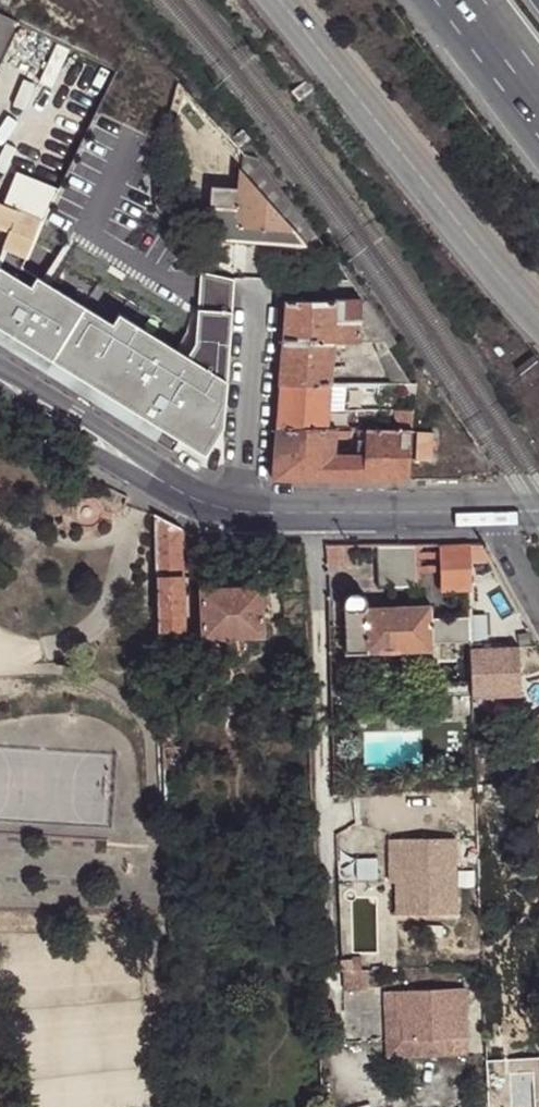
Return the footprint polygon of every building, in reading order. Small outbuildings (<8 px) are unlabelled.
[(19,23),(0,14),(0,63),(19,23)] [(304,243),(242,166),(240,197),(238,241),(303,246),(304,243)] [(66,176),(43,222),(41,220),(26,257),(4,248),(0,256),(0,342),(91,399),(104,381),(118,390),(152,335),(150,334),(158,322),(146,314),(164,286),(63,221),(80,183),(66,176)] [(208,239),(238,241),(240,197),(212,195),(208,239)] [(41,220),(18,211),(0,203),(0,224),(11,228),(4,248),(26,257),(41,220)] [(287,300),(283,342),(333,342),(336,300),(287,300)] [(361,311),(361,300),(336,300),(333,342),(382,341),(361,311)] [(222,436),(231,328),(205,326),(199,434),(222,436)] [(283,342),(280,385),(329,385),(333,342),(283,342)] [(410,383),(386,348),(380,356),(392,384),(410,383)] [(415,384),(410,383),(392,384),(362,384),(364,393),(414,393),(415,384)] [(362,384),(347,385),(347,402),(364,401),(364,393),(362,384)] [(277,430),(326,430),(329,393),(329,385),(280,385),(277,430)] [(336,438),(336,431),(326,430),(277,430),(273,480),(332,481),(334,457),(336,438)] [(408,480),(411,431),(398,432),(366,431),(365,457),(363,481),(408,480)] [(428,463),(430,433),(413,433),(412,462),(428,463)] [(332,481),(363,481),(365,457),(334,457),(332,481)] [(181,528),(157,517),(156,517),(159,579),(184,578),(181,528)] [(355,544),(327,545),(328,561),(355,561),(355,544)] [(377,544),(379,588),(418,586),(416,544),(397,544),(392,544),(377,544)] [(469,548),(443,549),(444,589),(470,588),(470,584),(469,548)] [(501,580),(492,563),(477,563),(477,579),(501,580)] [(159,579),(160,631),(169,630),(186,630),(184,578),(159,579)] [(262,587),(202,590),(204,639),(264,636),(262,587)] [(344,609),(346,654),(433,652),(433,645),(472,644),(471,618),(432,619),(432,606),(364,608),(365,605),(364,598),(359,593),(352,593),(346,596),(343,602),(344,609)] [(472,644),(472,650),(492,649),(490,608),(486,608),(470,609),(471,618),(472,644)] [(160,631),(161,643),(169,643),(169,630),(160,631)] [(472,681),(473,698),(520,696),(519,648),(492,649),(472,650),(472,681)] [(208,690),(201,691),(197,691),(197,701),(209,701),(208,690)] [(164,739),(164,749),(172,748),(172,738),(164,739)] [(391,879),(396,879),(402,878),(402,835),(390,835),(391,879)] [(402,878),(396,879),(397,911),(456,910),(455,835),(402,835),(402,878)] [(402,1015),(403,1038),(467,1037),(466,987),(396,989),(397,1015),(402,1015)] [(390,1039),(403,1038),(402,1015),(397,1015),(390,1015),(390,1039)]
